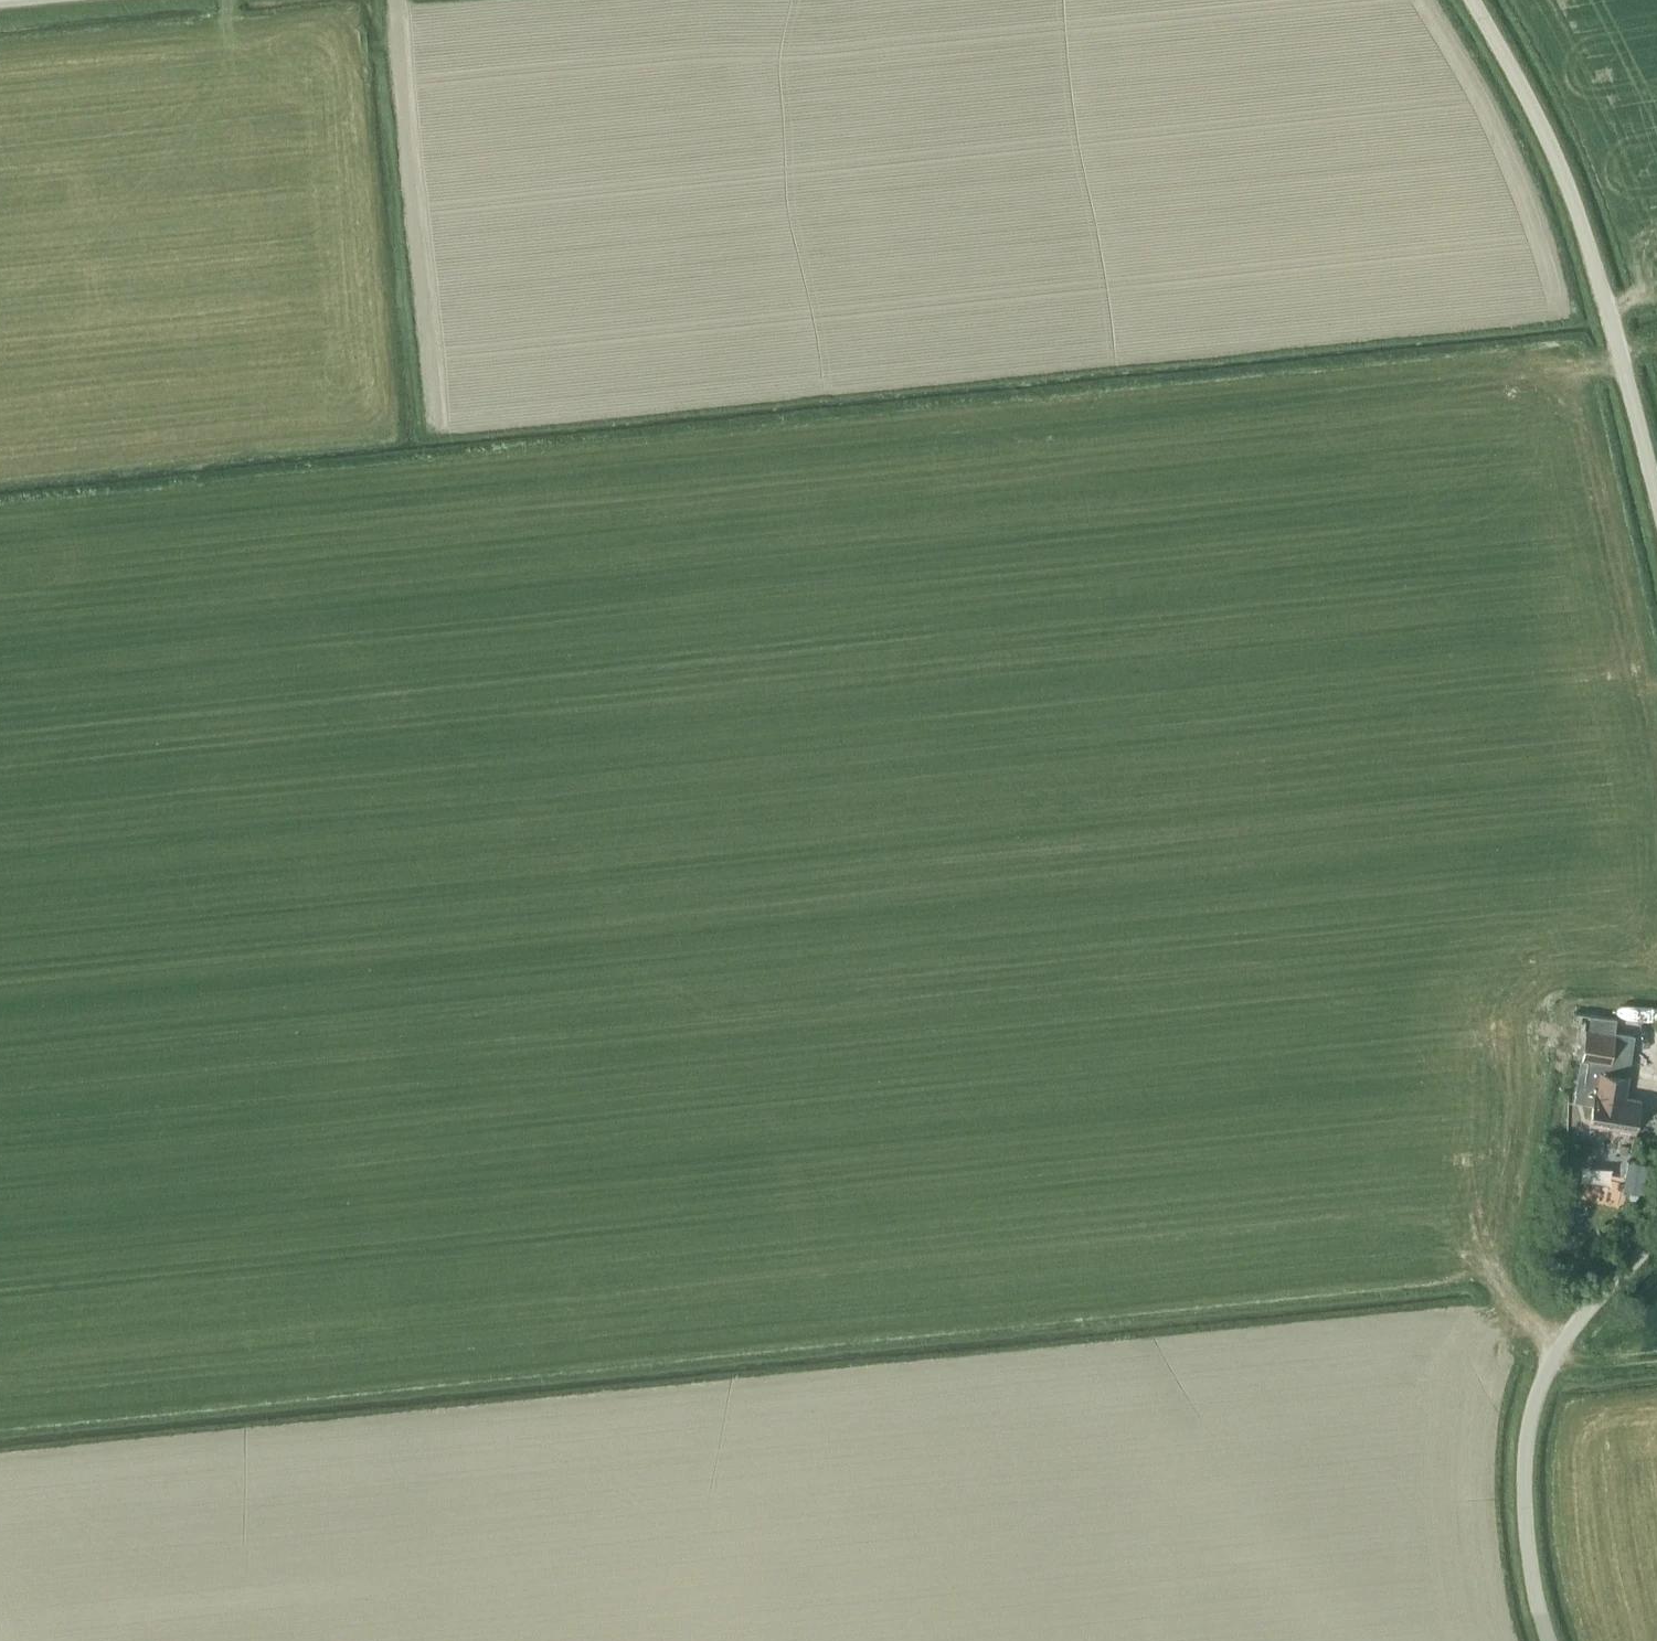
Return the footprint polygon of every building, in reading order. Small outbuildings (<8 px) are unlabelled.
[(1626,1089),(1628,1074),(1635,1033),(1615,1030),(1617,1017),(1579,1011),(1576,1025),(1577,1026),(1572,1055),(1583,1057),(1578,1090),(1595,1092),(1590,1121),(1616,1125),(1615,1129),(1634,1132),(1640,1099),(1623,1096),(1624,1089),(1626,1089)] [(1642,1193),(1648,1164),(1629,1161),(1623,1190),(1631,1191),(1639,1193),(1642,1193)]
